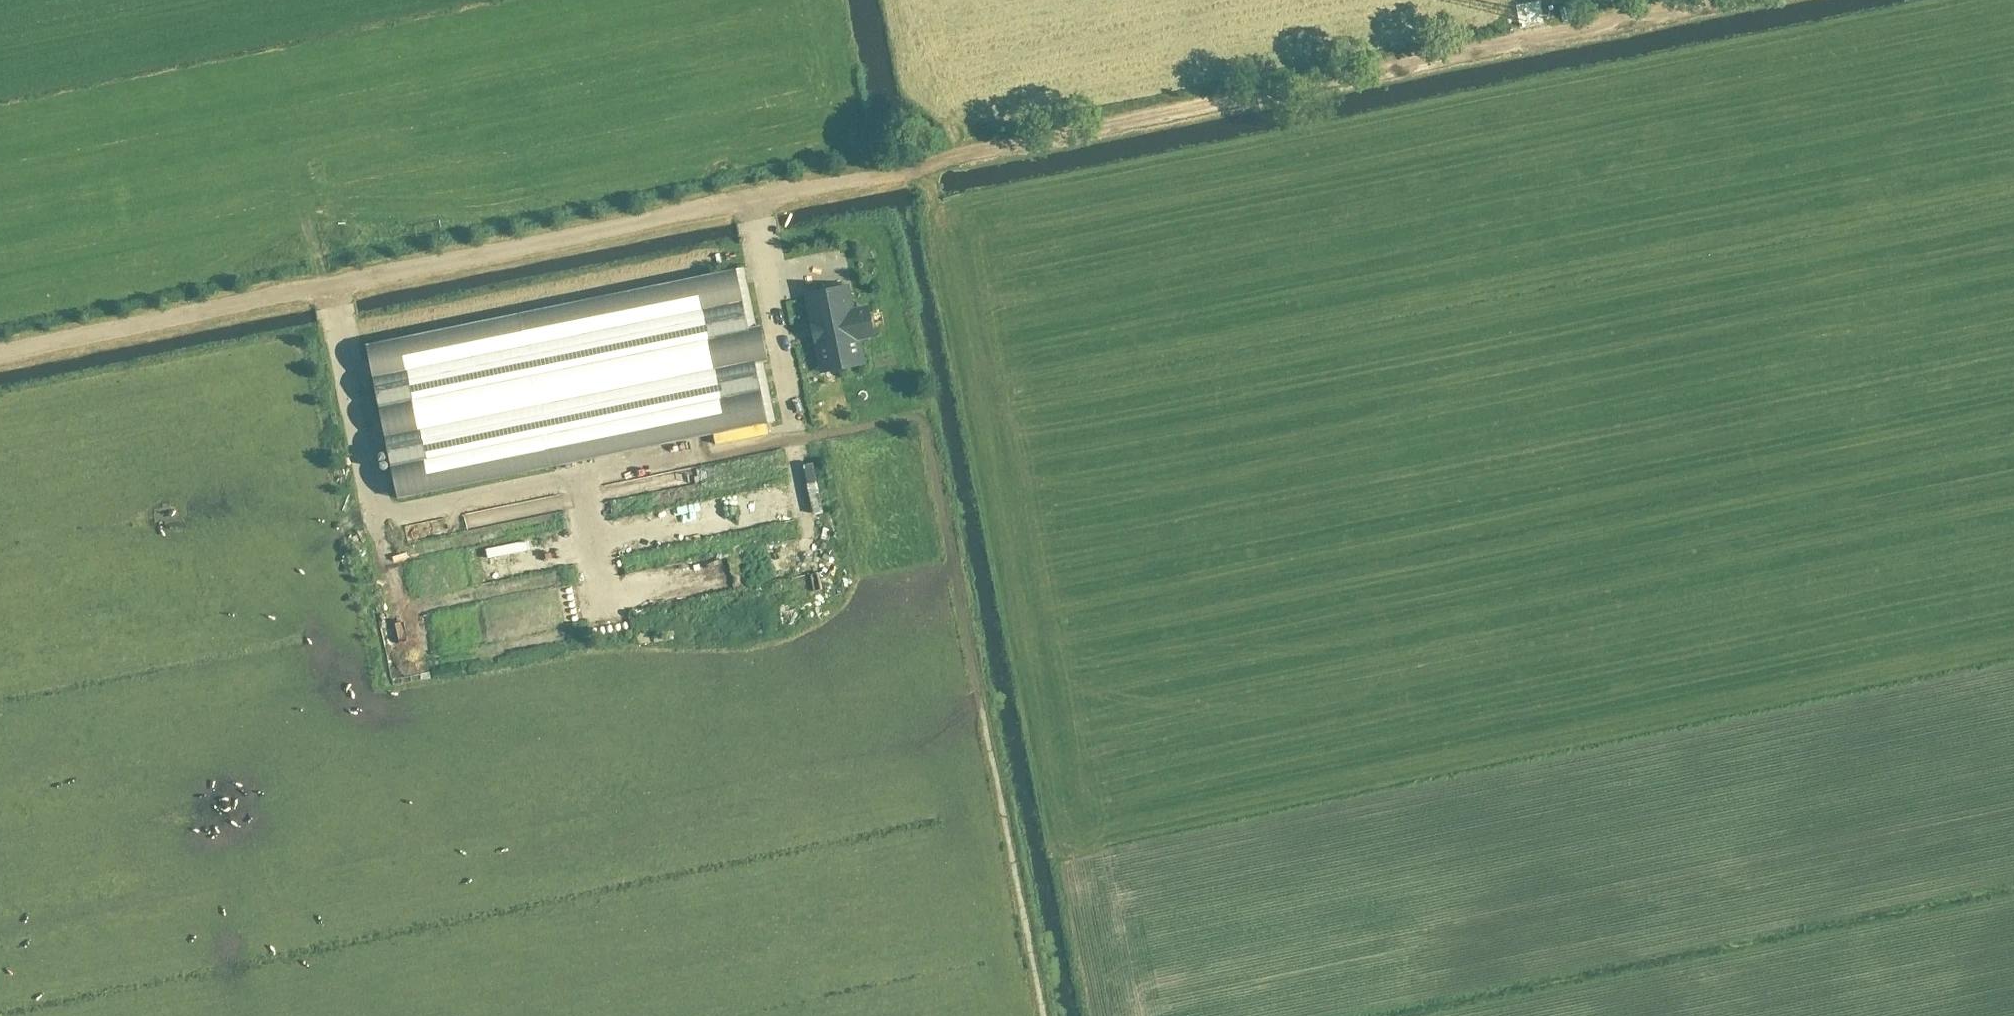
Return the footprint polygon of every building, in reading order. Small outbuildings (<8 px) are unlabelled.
[(722,276),(721,275),(368,348),(367,345),(367,346),(398,500),(399,500),(398,497),(574,461),(575,460),(773,419),(761,363),(766,363),(759,327),(754,328),(745,285),(726,289),(723,276),(722,276)] [(823,345),(817,346),(822,372),(862,364),(856,339),(872,335),(867,310),(851,313),(846,288),(807,296),(812,322),(818,320),(823,345)] [(774,523),(798,521),(796,484),(772,485),(774,523)] [(449,520),(422,523),(424,536),(451,533),(449,520)] [(688,597),(714,594),(711,559),(684,562),(688,597)]
